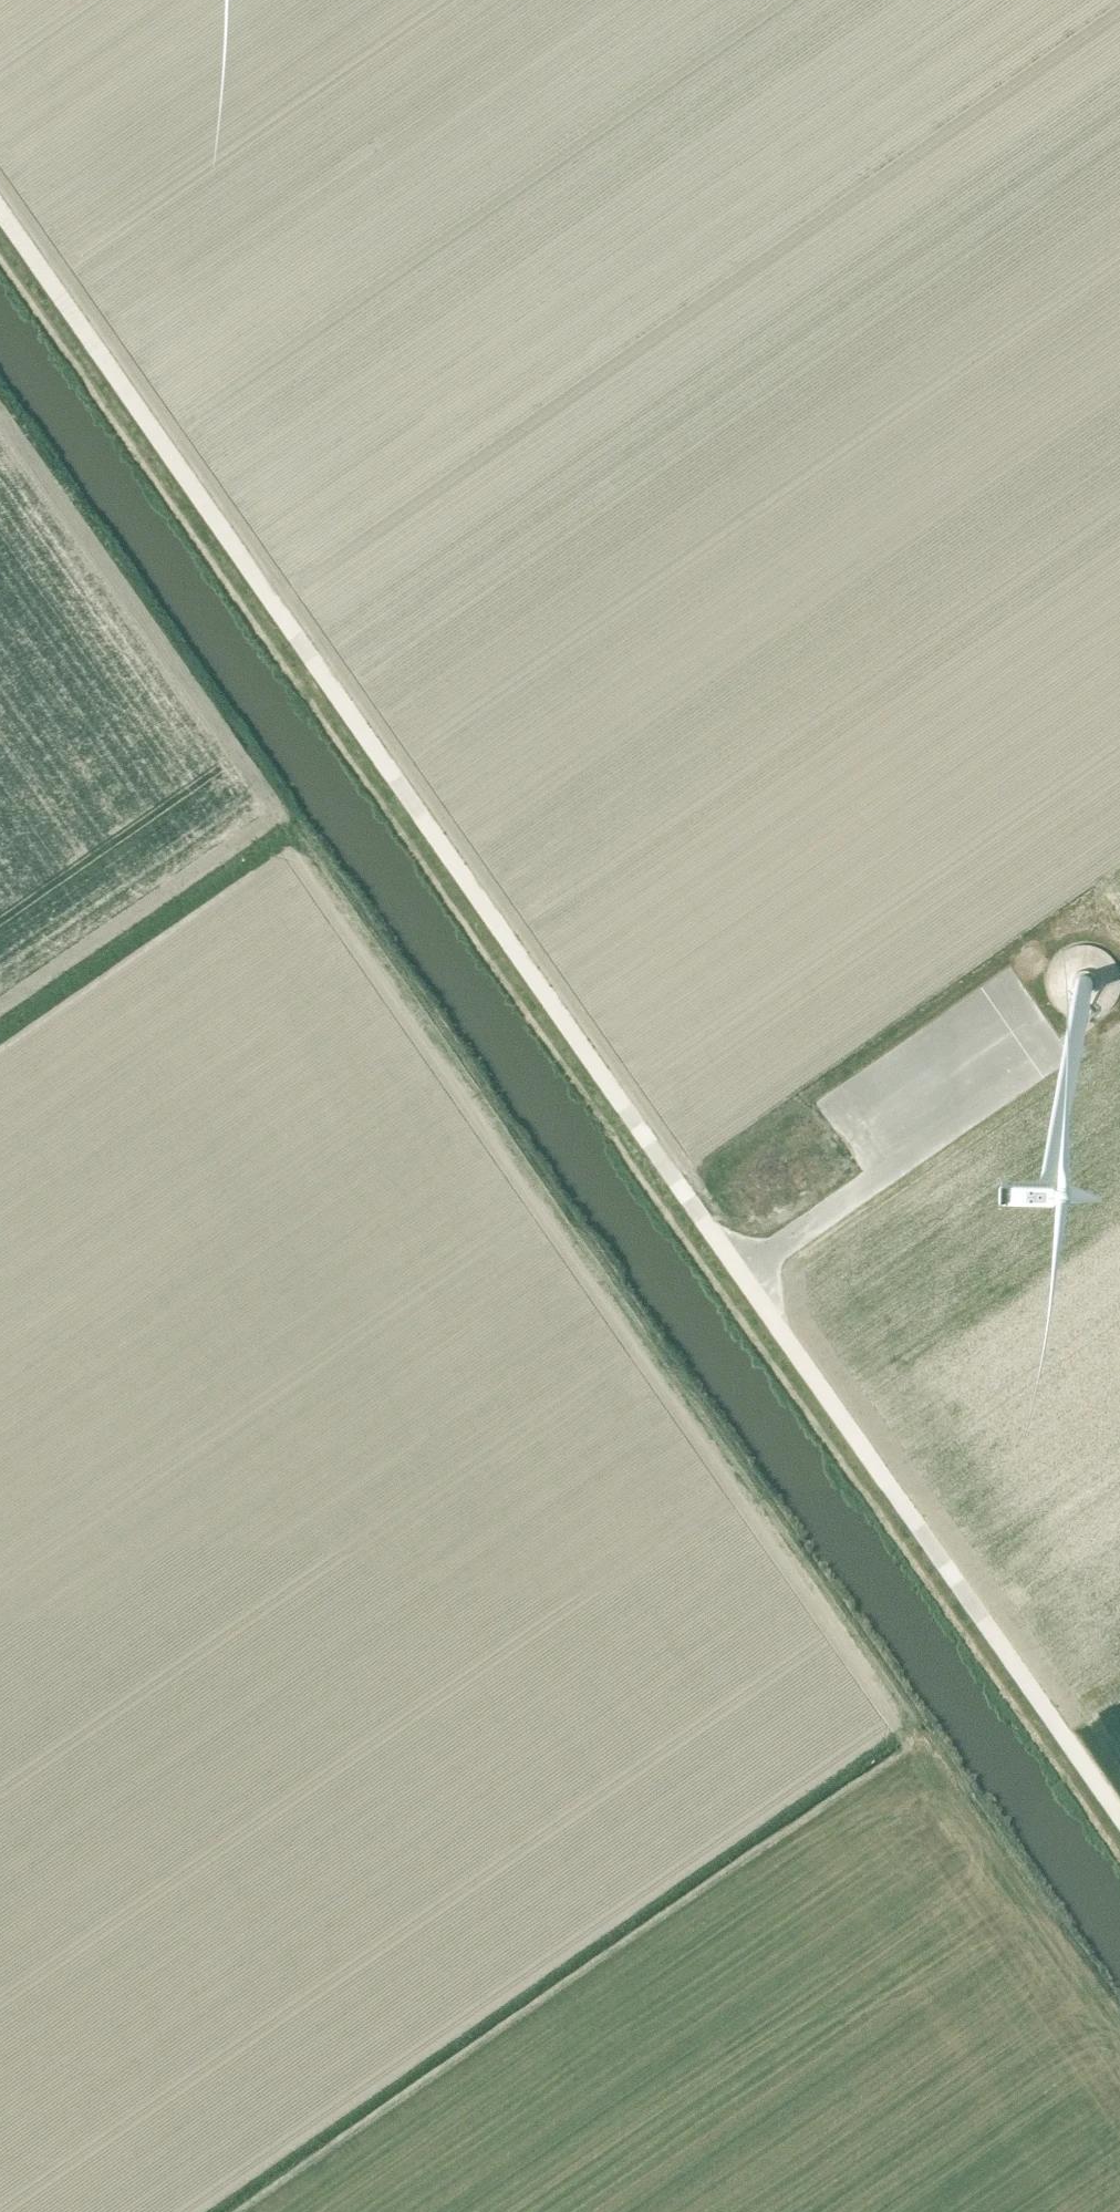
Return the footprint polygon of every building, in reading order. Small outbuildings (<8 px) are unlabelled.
[(1070,979),(1070,980),(1070,981),(1071,982),(1071,983),(1071,985),(1072,986),(1072,987),(1073,988),(1073,989),(1074,989),(1075,990),(1076,991),(1077,992),(1078,992),(1079,993),(1080,993),(1081,993),(1082,993),(1084,993),(1085,993),(1086,993),(1087,993),(1088,993),(1089,992),(1090,992),(1091,991),(1092,990),(1093,989),(1094,989),(1094,988),(1095,987),(1096,986),(1096,985),(1096,984),(1097,982),(1097,981),(1097,980),(1097,979),(1097,978),(1096,977),(1096,976),(1096,974),(1095,973),(1094,972),(1093,971),(1092,970),(1091,969),(1090,969),(1089,968),(1088,968),(1087,967),(1086,967),(1085,967),(1084,967),(1082,967),(1081,967),(1080,967),(1079,968),(1078,968),(1077,969),(1076,969),(1075,970),(1074,971),(1073,972),(1072,973),(1072,974),(1071,976),(1071,977),(1071,978),(1070,979)]
